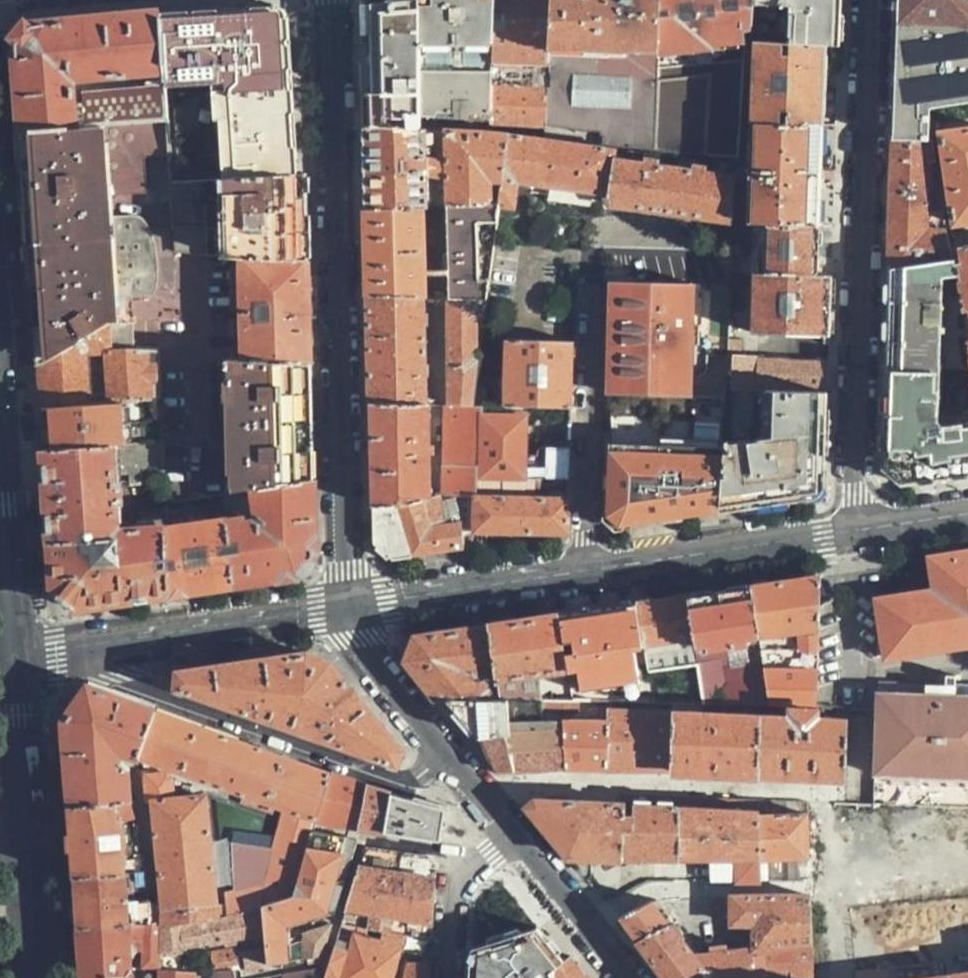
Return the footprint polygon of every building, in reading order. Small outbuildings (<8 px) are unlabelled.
[(362,126),(421,128),(420,116),(418,0),(368,0),(358,11),(359,41),(362,126)] [(492,0),(418,0),(420,116),(433,116),(436,111),(452,111),(452,117),(467,117),(467,111),(489,111),(490,84),(490,61),(492,0)] [(551,0),(492,0),(490,61),(546,60),(551,0)] [(546,60),(545,87),(542,126),(541,138),(612,147),(653,152),(659,0),(551,0),(546,60)] [(653,152),(733,162),(738,122),(743,41),(748,41),(752,0),(659,0),(653,152)] [(748,41),(821,44),(838,45),(840,0),(752,0),(748,41)] [(894,141),(929,143),(928,109),(967,103),(967,0),(898,0),(894,141)] [(289,15),(275,5),(219,9),(159,14),(164,94),(204,92),(205,124),(210,124),(213,176),(297,173),(292,63),(289,15)] [(164,94),(159,14),(32,23),(24,32),(14,43),(20,117),(21,130),(165,117),(164,94)] [(821,44),(748,41),(743,41),(738,122),(817,125),(819,87),(821,44)] [(490,84),(489,111),(489,122),(542,126),(545,87),(490,84)] [(165,117),(21,130),(23,165),(36,339),(38,366),(112,318),(111,347),(133,349),(136,321),(125,319),(125,315),(119,315),(118,289),(156,286),(158,257),(158,255),(158,254),(158,252),(158,250),(158,248),(158,246),(158,244),(158,242),(158,241),(157,239),(157,237),(157,236),(151,209),(112,212),(110,188),(145,186),(142,150),(167,148),(165,117)] [(814,174),(817,125),(738,122),(733,162),(732,177),(730,222),(755,222),(812,224),(814,174)] [(363,169),(364,208),(418,206),(428,205),(427,128),(421,128),(362,126),(363,169)] [(499,203),(508,133),(488,131),(445,129),(446,204),(499,203)] [(953,224),(967,222),(967,131),(963,132),(941,136),(953,224)] [(610,158),(612,147),(541,138),(508,133),(499,203),(498,206),(514,207),(517,184),(605,194),(610,158)] [(891,232),(889,270),(954,262),(942,219),(933,143),(929,143),(894,141),(891,232)] [(730,222),(732,177),(610,158),(605,194),(604,198),(609,204),(730,222)] [(241,256),(305,260),(304,218),(303,172),(297,173),(213,176),(168,178),(172,251),(241,256)] [(498,206),(499,203),(446,204),(444,204),(445,295),(487,298),(489,277),(476,278),(476,223),(496,223),(498,206)] [(365,252),(366,296),(420,295),(418,206),(364,208),(365,252)] [(755,222),(730,222),(728,270),(752,271),(755,222)] [(811,251),(812,224),(755,222),(752,271),(810,273),(811,251)] [(950,238),(954,262),(957,281),(967,352),(967,235),(950,238)] [(242,357),(307,362),(306,308),(305,260),(241,256),(242,357)] [(886,375),(941,376),(945,282),(957,281),(954,262),(889,270),(888,326),(886,375)] [(828,304),(829,274),(810,273),(752,271),(750,332),(827,335),(828,304)] [(623,280),(612,279),(611,304),(622,305),(623,280)] [(610,337),(608,392),(684,394),(688,282),(623,280),(622,305),(611,304),(611,319),(621,320),(620,337),(610,337)] [(367,348),(369,401),(422,403),(420,295),(366,296),(367,348)] [(487,298),(445,295),(446,404),(473,404),(479,358),(473,358),(472,317),(484,316),(487,298)] [(39,386),(41,409),(86,406),(83,352),(102,350),(107,404),(159,401),(157,351),(133,349),(111,347),(112,318),(38,366),(39,386)] [(610,337),(620,337),(621,320),(611,319),(610,337)] [(569,373),(570,340),(506,341),(505,405),(568,406),(569,373)] [(252,486),(309,476),(308,420),(307,362),(242,357),(222,356),(225,489),(252,486)] [(729,390),(824,392),(826,362),(801,361),(729,359),(729,390)] [(886,375),(882,472),(901,488),(922,484),(967,476),(967,427),(937,429),(941,376),(886,375)] [(821,476),(824,392),(729,390),(722,390),(721,396),(719,443),(714,509),(776,500),(803,496),(821,476)] [(658,440),(719,443),(721,396),(684,394),(608,392),(606,446),(658,448),(658,440)] [(42,431),(44,450),(112,447),(134,446),(161,444),(159,401),(107,404),(86,406),(41,409),(42,431)] [(370,455),(371,505),(402,500),(427,496),(422,403),(369,401),(370,455)] [(459,531),(473,530),(474,499),(478,475),(480,415),(481,404),(473,404),(446,404),(443,403),(438,491),(427,496),(437,496),(438,499),(453,496),(459,531)] [(520,476),(528,476),(566,477),(567,445),(543,444),(536,450),(536,455),(520,455),(522,417),(480,415),(478,475),(520,476)] [(675,515),(714,509),(719,443),(658,440),(658,448),(606,446),(604,509),(608,510),(615,519),(615,523),(675,515)] [(135,466),(161,464),(161,444),(134,446),(135,466)] [(49,515),(50,539),(119,530),(117,503),(122,503),(121,484),(115,485),(112,447),(44,450),(49,515)] [(474,499),(519,500),(520,476),(478,475),(474,499)] [(311,554),(309,476),(252,486),(257,515),(266,519),(264,524),(256,519),(246,521),(245,514),(227,516),(234,582),(269,576),(296,572),(311,554)] [(528,500),(565,500),(566,477),(528,476),(528,500)] [(402,500),(409,555),(435,551),(462,547),(459,531),(453,496),(438,499),(437,496),(427,496),(402,500)] [(519,530),(564,531),(565,500),(528,500),(519,500),(474,499),(473,530),(519,530)] [(402,500),(371,505),(372,518),(372,541),(392,557),(409,555),(402,500)] [(610,524),(615,523),(615,519),(608,510),(604,509),(605,514),(610,524)] [(201,587),(234,582),(227,516),(164,526),(167,593),(201,587)] [(121,599),(167,593),(164,526),(119,530),(50,539),(54,592),(62,599),(72,607),(121,599)] [(887,656),(967,644),(967,555),(930,561),(934,595),(876,603),(887,656)] [(785,580),(749,585),(756,635),(793,630),(797,654),(814,652),(817,586),(818,575),(785,580)] [(756,635),(749,585),(717,590),(686,595),(695,662),(701,702),(756,703),(750,662),(724,665),(720,641),(756,635)] [(678,596),(634,604),(641,648),(645,670),(695,662),(686,595),(678,596)] [(641,648),(634,604),(611,607),(557,615),(565,667),(578,665),(582,686),(640,678),(635,649),(641,648)] [(565,667),(557,615),(525,620),(487,625),(492,669),(495,699),(505,699),(539,699),(536,673),(565,667)] [(492,669),(487,625),(445,632),(411,637),(404,662),(434,698),(445,698),(487,699),(486,690),(471,672),(492,669)] [(250,661),(175,671),(178,689),(396,765),(401,752),(366,707),(334,666),(310,652),(250,661)] [(767,703),(813,704),(814,669),(761,667),(767,703)] [(136,756),(154,707),(86,683),(62,718),(64,742),(68,805),(129,799),(129,768),(117,758),(118,749),(136,756)] [(952,689),(951,701),(927,700),(927,688),(879,686),(873,775),(967,780),(967,690),(952,689)] [(487,699),(445,698),(465,722),(474,732),(484,738),(507,731),(505,699),(495,699),(487,699)] [(505,699),(507,731),(542,729),(542,710),(560,710),(560,700),(555,700),(539,699),(505,699)] [(330,771),(154,707),(136,756),(284,807),(272,842),(231,840),(232,889),(222,891),(223,897),(225,916),(259,905),(291,895),(312,830),(315,818),(330,771)] [(604,720),(604,767),(639,768),(666,769),(669,713),(669,711),(604,709),(604,720)] [(810,773),(843,774),(845,718),(812,717),(813,709),(787,709),(786,717),(669,713),(666,769),(707,770),(810,773)] [(560,729),(562,766),(585,767),(604,767),(604,720),(560,720),(560,729)] [(487,754),(494,771),(528,767),(562,766),(560,729),(542,729),(507,731),(484,738),(481,739),(487,754)] [(160,925),(216,917),(214,899),(203,794),(170,795),(168,776),(163,771),(142,773),(143,799),(150,799),(160,925)] [(346,777),(330,771),(315,818),(357,825),(364,783),(346,777)] [(377,788),(364,783),(357,825),(382,830),(389,791),(377,788)] [(407,797),(389,791),(382,830),(437,838),(442,807),(407,797)] [(620,793),(620,805),(618,859),(646,859),(676,859),(675,795),(620,793)] [(757,880),(757,860),(758,798),(675,795),(676,859),(708,859),(708,880),(747,880),(757,880)] [(758,798),(757,860),(768,860),(768,880),(796,879),(797,857),(806,857),(804,800),(758,798)] [(129,799),(68,805),(71,839),(73,875),(143,869),(129,799)] [(533,800),(524,808),(566,858),(578,858),(618,859),(620,805),(533,800)] [(352,839),(312,830),(291,895),(341,879),(352,839)] [(432,895),(434,865),(427,855),(362,846),(339,923),(404,933),(430,936),(432,895)] [(75,903),(77,925),(125,922),(140,921),(145,920),(143,869),(73,875),(75,903)] [(341,879),(291,895),(259,905),(263,933),(264,942),(266,964),(284,960),(283,945),(282,924),(332,909),(341,879)] [(809,977),(806,894),(728,896),(729,913),(729,923),(749,923),(749,946),(716,950),(690,953),(699,964),(673,977),(803,977),(809,977)] [(225,916),(223,897),(214,899),(216,917),(225,916)] [(649,897),(613,917),(633,941),(667,922),(649,897)] [(160,925),(156,926),(155,952),(263,933),(259,905),(225,916),(216,917),(160,925)] [(188,970),(154,966),(155,952),(156,926),(156,920),(145,920),(140,921),(137,977),(189,977),(188,970)] [(81,977),(129,977),(125,922),(77,925),(80,962),(81,977)] [(663,977),(673,977),(699,964),(690,953),(667,922),(633,941),(637,945),(663,977)] [(291,959),(319,953),(327,923),(298,932),(300,940),(290,943),(291,959)] [(339,923),(323,977),(389,977),(404,933),(339,923)] [(535,927),(469,949),(466,977),(551,977),(553,963),(561,957),(554,949),(535,927)] [(244,968),(266,964),(264,942),(240,947),(244,968)] [(283,945),(284,960),(291,959),(290,943),(283,945)] [(209,952),(210,967),(235,963),(232,947),(209,952)] [(561,957),(553,963),(551,977),(588,977),(567,953),(561,957)] [(944,977),(967,977),(967,956),(941,960),(943,974),(944,977)] [(428,961),(405,960),(400,977),(427,977),(428,961)] [(315,967),(281,973),(280,977),(312,977),(315,967)] [(886,967),(856,971),(857,977),(887,977),(886,967)]
